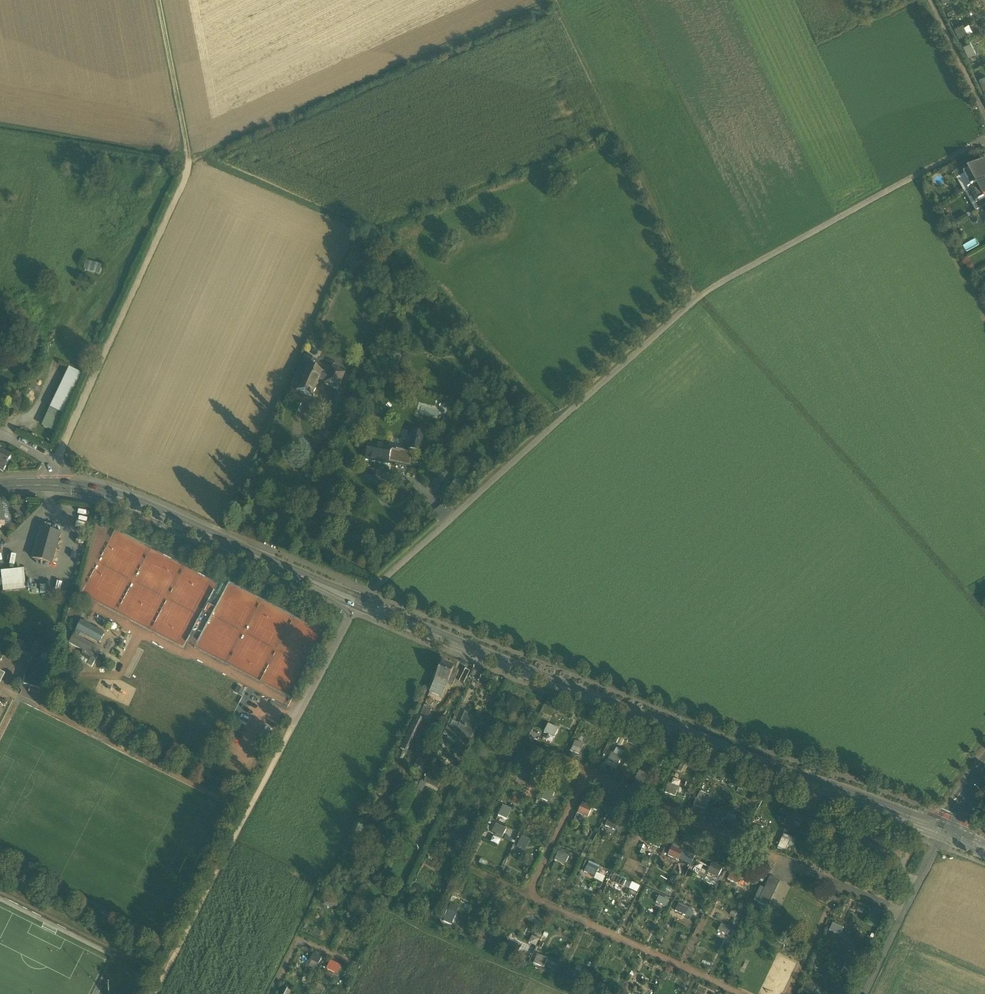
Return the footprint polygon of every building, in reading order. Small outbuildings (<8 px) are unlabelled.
[(962,24),(954,28),(958,37),(963,34),(962,32),(965,31),(962,24)] [(969,43),(963,46),(967,54),(971,52),(970,49),(972,48),(969,43)] [(964,175),(972,189),(984,182),(984,164),(972,170),(964,175)] [(970,165),(954,174),(957,179),(964,175),(972,170),(970,165)] [(972,189),(979,202),(979,203),(984,200),(984,182),(972,189)] [(979,203),(979,202),(973,206),(976,212),(981,209),(984,207),(984,200),(979,203)] [(100,274),(102,264),(88,260),(86,270),(100,274)] [(318,364),(305,358),(298,372),(305,375),(309,367),(315,370),(318,364)] [(60,433),(82,371),(68,367),(46,428),(60,433)] [(315,370),(309,367),(305,375),(300,385),(315,392),(321,380),(324,381),(326,375),(315,370)] [(344,375),(332,369),(329,376),(326,375),(324,381),(326,382),(324,385),(337,391),(344,375)] [(315,392),(300,385),(297,392),(311,399),(315,392)] [(423,436),(415,435),(411,454),(419,456),(423,436)] [(392,450),(369,445),(365,462),(388,467),(390,460),(392,450)] [(409,454),(392,450),(390,460),(407,464),(409,454)] [(0,452),(0,470),(3,472),(4,471),(4,472),(4,471),(11,458),(11,459),(11,458),(0,452)] [(59,534),(42,530),(34,560),(51,565),(59,534)] [(21,572),(2,573),(3,586),(22,585),(21,572)] [(89,626),(84,623),(83,624),(81,623),(77,631),(81,633),(100,644),(104,636),(102,635),(102,633),(97,631),(97,632),(88,627),(89,626)] [(75,641),(72,639),(69,645),(92,657),(95,652),(75,641)] [(34,644),(25,643),(22,654),(31,657),(34,644)] [(93,656),(88,666),(92,669),(98,658),(93,656)] [(90,662),(80,657),(78,661),(87,666),(90,662)] [(441,665),(430,693),(442,698),(447,686),(452,688),(458,674),(453,672),(454,670),(441,665)] [(424,705),(418,716),(425,720),(431,709),(424,705)] [(468,714),(466,712),(458,730),(448,725),(443,735),(453,739),(453,738),(459,741),(461,737),(470,742),(478,724),(468,719),(469,717),(468,714)] [(416,718),(401,750),(407,753),(422,721),(416,718)] [(558,730),(547,726),(545,731),(555,735),(558,730)] [(462,741),(454,758),(462,761),(469,744),(462,741)] [(583,746),(575,742),(571,752),(577,755),(580,748),(582,749),(583,746)] [(614,754),(612,753),(607,762),(617,767),(621,760),(613,756),(614,754)] [(644,775),(639,772),(634,782),(642,786),(644,783),(641,782),(644,775)] [(678,789),(669,786),(666,794),(675,797),(678,789)] [(554,794),(546,790),(541,800),(547,802),(550,795),(553,796),(554,794)] [(704,804),(696,801),(694,807),(702,809),(704,804)] [(511,810),(503,806),(498,816),(506,820),(511,810)] [(591,811),(582,807),(578,814),(588,818),(591,811)] [(735,818),(726,814),(724,821),(730,823),(731,820),(734,821),(735,818)] [(619,824),(610,819),(606,827),(608,828),(610,825),(616,829),(619,824)] [(506,830),(496,825),(492,833),(502,838),(506,830)] [(764,831),(755,828),(753,834),(759,836),(760,833),(763,834),(764,831)] [(529,841),(522,838),(517,848),(522,850),(524,846),(527,847),(529,841)] [(662,843),(652,839),(649,845),(656,848),(657,845),(660,846),(662,843)] [(788,846),(779,844),(778,849),(786,852),(788,846)] [(680,851),(670,847),(668,853),(674,856),(675,853),(679,855),(680,851)] [(569,858),(559,853),(555,861),(557,863),(559,860),(566,863),(569,858)] [(598,870),(588,865),(584,873),(594,878),(598,870)] [(721,871),(712,866),(709,872),(715,874),(716,872),(720,873),(721,871)] [(740,879),(732,875),(729,881),(737,885),(740,879)] [(625,882),(616,878),(613,884),(619,886),(620,884),(624,885),(625,882)] [(779,883),(770,878),(764,890),(758,903),(758,904),(767,908),(779,883)] [(764,890),(760,888),(754,901),(758,903),(764,890)] [(335,902),(327,898),(324,905),(333,908),(335,902)] [(668,902),(658,898),(656,903),(661,906),(663,903),(667,904),(668,902)] [(687,910),(678,905),(675,912),(681,915),(682,912),(686,913),(687,910)] [(364,915),(356,911),(352,919),(360,923),(364,915)] [(882,914),(876,911),(872,918),(879,921),(882,914)] [(456,916),(449,913),(444,922),(451,926),(456,916)] [(843,929),(832,924),(829,931),(836,934),(837,931),(841,933),(843,929)] [(730,930),(720,926),(717,932),(728,936),(730,930)] [(493,934),(483,929),(479,938),(490,942),(493,934)] [(519,951),(514,949),(515,947),(510,945),(507,952),(517,956),(519,951)] [(322,959),(314,955),(310,962),(318,966),(322,959)] [(540,957),(537,956),(533,964),(544,968),(546,963),(539,960),(540,957)] [(341,967),(330,962),(327,970),(337,975),(341,967)] [(854,971),(845,966),(843,970),(846,972),(845,975),(851,978),(854,971)] [(569,973),(565,971),(562,978),(572,982),(573,979),(568,976),(569,973)] [(804,983),(801,990),(810,993),(812,993),(815,988),(804,983)]
